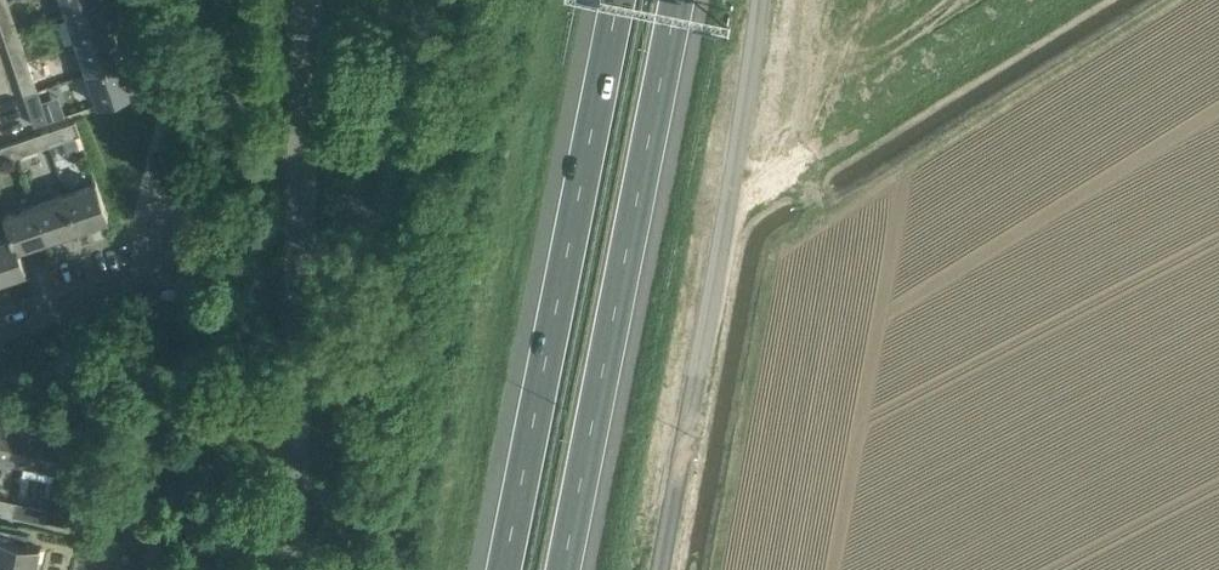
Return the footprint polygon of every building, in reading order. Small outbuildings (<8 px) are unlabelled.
[(4,34),(18,29),(8,0),(4,0),(0,1),(0,21),(4,34)] [(68,12),(104,0),(64,0),(68,12)] [(68,12),(78,42),(114,30),(104,0),(68,12)] [(4,34),(15,64),(28,59),(18,29),(4,34)] [(78,42),(89,73),(125,61),(114,30),(78,42)] [(15,64),(25,95),(38,90),(28,59),(15,64)] [(125,61),(89,73),(99,103),(135,90),(125,61)] [(38,90),(25,95),(35,124),(49,120),(38,90)] [(76,121),(45,131),(49,144),(80,134),(76,121)] [(45,131),(15,141),(20,155),(49,144),(45,131)] [(0,147),(0,161),(20,155),(15,141),(0,147)] [(97,181),(66,191),(78,228),(109,217),(97,181)] [(66,191),(36,202),(48,238),(78,228),(66,191)] [(5,212),(13,235),(14,235),(18,248),(19,247),(48,238),(36,202),(5,212)] [(0,239),(0,279),(27,270),(19,247),(18,248),(14,235),(13,235),(0,239)] [(26,460),(34,423),(3,416),(0,429),(0,455),(26,460)] [(34,423),(26,460),(57,467),(65,429),(34,423)] [(14,515),(17,501),(0,497),(0,512),(14,515)] [(17,501),(14,515),(46,522),(49,508),(17,501)] [(24,569),(36,569),(41,546),(23,542),(25,535),(28,535),(29,534),(16,532),(14,540),(0,537),(0,565),(24,569)]
